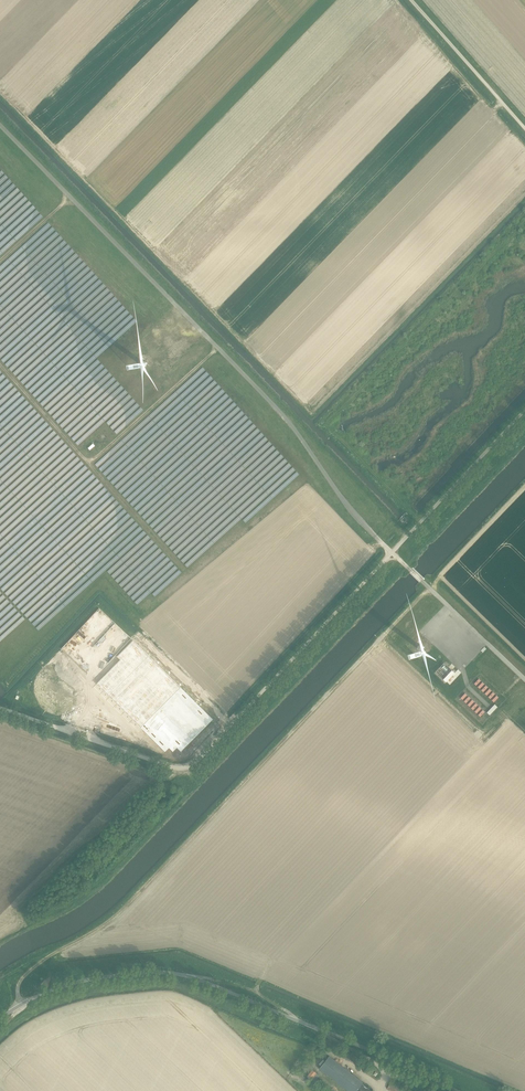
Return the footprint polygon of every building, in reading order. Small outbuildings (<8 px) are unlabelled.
[(174,701),(174,698),(174,695),(173,691),(172,688),(171,685),(170,682),(168,678),(166,676),(163,673),(161,671),(158,668),(155,667),(152,665),(148,663),(145,663),(142,662),(138,662),(134,662),(131,662),(128,663),(124,664),(121,666),(118,667),(115,669),(112,672),(109,675),(107,677),(106,680),(104,683),(103,687),(102,691),(101,694),(101,698),(101,701),(101,705),(102,708),(104,712),(105,715),(107,718),(109,722),(112,724),(114,727),(117,729),(120,730),(122,732),(127,733),(130,734),(134,735),(137,735),(140,734),(144,734),(148,733),(150,732),(154,731),(157,729),(160,727),(163,724),(165,722),(167,719),(169,716),(171,712),(172,708),(173,705),(174,701)] [(87,692),(87,689),(87,687),(86,684),(86,682),(85,679),(84,677),(83,675),(81,673),(80,671),(77,669),(75,667),(74,666),(71,665),(68,664),(66,663),(63,663),(61,663),(59,663),(56,663),(53,664),(51,665),(48,666),(46,667),(45,669),(43,671),(40,674),(38,677),(37,679),(36,683),(35,686),(35,689),(35,692),(36,694),(37,699),(38,701),(40,704),(43,707),(46,710),(49,712),(51,713),(53,714),(56,714),(59,715),(61,715),(63,715),(66,714),(68,714),(71,713),(74,711),(76,710),(78,709),(80,707),(81,705),(83,703),(84,701),(85,699),(86,696),(86,694),(87,692)] [(452,670),(443,679),(446,682),(454,673),(452,670)] [(495,705),(487,713),(490,715),(497,707),(495,705)] [(370,1090),(362,1083),(362,1082),(329,1056),(319,1068),(348,1090),(369,1090),(370,1090)] [(319,1075),(316,1073),(312,1070),(307,1077),(311,1079),(312,1079),(317,1083),(319,1080),(317,1078),(319,1075)]
